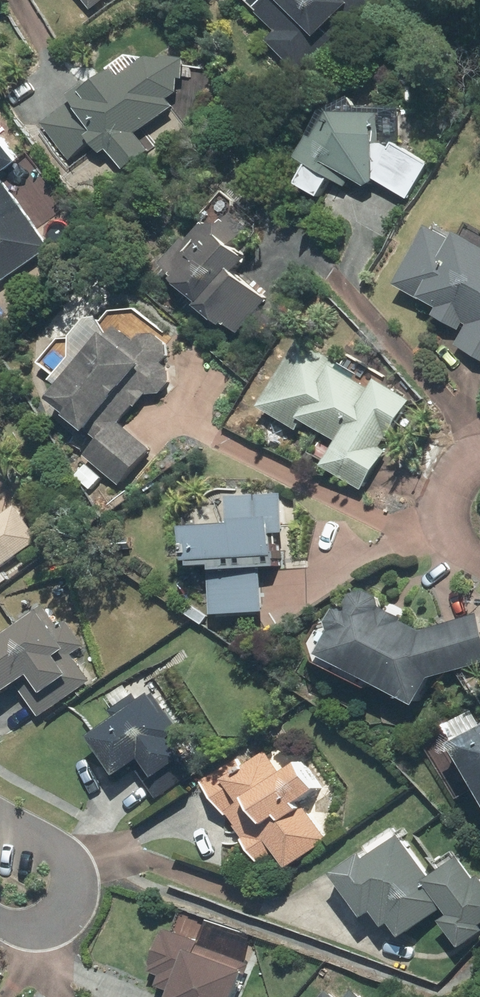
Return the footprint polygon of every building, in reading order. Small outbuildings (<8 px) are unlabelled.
[(92,12),(108,0),(83,0),(92,12)] [(266,41),(298,77),(328,50),(320,41),(366,0),(248,0),(276,32),(266,41)] [(129,62),(42,127),(68,163),(94,144),(105,158),(114,152),(129,173),(154,155),(141,137),(205,90),(172,45),(136,71),(129,62)] [(348,189),(353,180),(367,190),(378,184),(408,200),(431,163),(385,148),(383,116),(329,114),(301,162),(312,169),(300,190),(321,202),(334,181),(348,189)] [(21,163),(2,138),(0,139),(0,178),(21,163)] [(4,285),(53,249),(0,179),(0,280),(4,285)] [(203,220),(208,225),(165,274),(226,328),(257,293),(236,275),(250,260),(236,248),(258,223),(226,195),(203,220)] [(462,238),(459,243),(437,230),(403,285),(443,310),(437,319),(461,334),(455,344),(479,360),(479,249),(462,238)] [(100,442),(86,459),(121,486),(151,448),(122,424),(145,395),(162,396),(172,386),(172,370),(162,363),(171,355),(171,337),(133,307),(97,320),(76,342),(62,340),(38,364),(65,391),(54,401),(100,442)] [(413,405),(385,387),(388,382),(351,358),(348,363),(309,338),(263,410),(302,435),(309,425),(340,444),(323,470),(364,495),(390,454),(384,450),(413,405)] [(188,571),(216,572),(215,616),(262,618),(263,573),(275,573),(277,533),(285,534),(286,498),(231,496),(230,526),(219,526),(219,509),(198,508),(197,536),(189,535),(188,571)] [(42,544),(18,509),(1,520),(0,518),(0,573),(42,544)] [(366,591),(349,615),(344,612),(331,629),(337,633),(325,659),(420,708),(435,678),(479,663),(479,622),(478,615),(421,635),(366,591)] [(0,642),(0,690),(5,697),(33,677),(47,698),(75,679),(66,665),(88,649),(73,627),(63,634),(45,610),(0,642)] [(118,722),(93,740),(120,778),(141,762),(154,779),(146,784),(159,803),(175,792),(164,778),(187,761),(173,741),(183,733),(157,698),(142,709),(131,694),(109,710),(118,722)] [(443,768),(462,799),(477,789),(479,794),(479,729),(472,716),(413,752),(429,777),(443,768)] [(237,763),(206,784),(262,865),(277,855),(289,872),(328,844),(302,806),(326,789),(305,758),(280,775),(267,755),(243,772),(237,763)] [(337,878),(367,918),(375,912),(389,931),(395,926),(405,940),(439,914),(464,947),(479,935),(479,877),(475,880),(459,859),(433,878),(403,838),(378,857),(374,850),(337,878)] [(250,966),(200,949),(203,940),(165,928),(150,972),(163,976),(158,989),(177,995),(176,996),(240,996),(250,966)] [(342,980),(326,996),(361,996),(342,980)]
